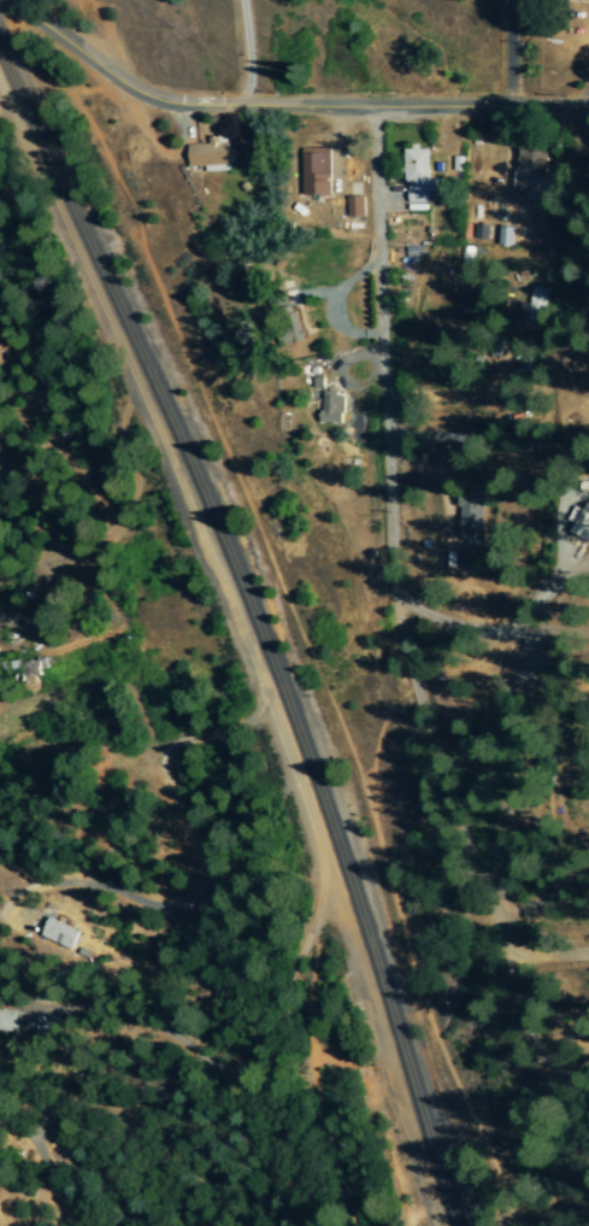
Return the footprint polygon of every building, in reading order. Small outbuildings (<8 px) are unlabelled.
[(188,167),(229,166),(228,137),(208,137),(208,145),(188,145),(188,167)] [(545,175),(546,147),(518,146),(517,173),(545,175)] [(429,180),(428,149),(403,150),(404,184),(408,183),(408,203),(429,203),(429,191),(439,191),(438,180),(429,180)] [(303,196),(331,195),(330,150),(301,151),(303,196)] [(348,197),(347,218),(364,218),(364,197),(348,197)] [(302,344),(298,306),(276,309),(281,346),(302,344)] [(320,424),(344,425),(345,395),(322,393),(320,424)] [(481,496),(459,495),(458,532),(480,533),(481,496)] [(583,540),(588,529),(588,506),(581,501),(569,522),(574,524),(569,532),(583,540)] [(18,663),(21,679),(38,676),(36,660),(18,663)] [(80,931),(48,919),(41,939),(72,951),(80,931)] [(15,1032),(16,1013),(0,1012),(0,1032),(15,1032)]
